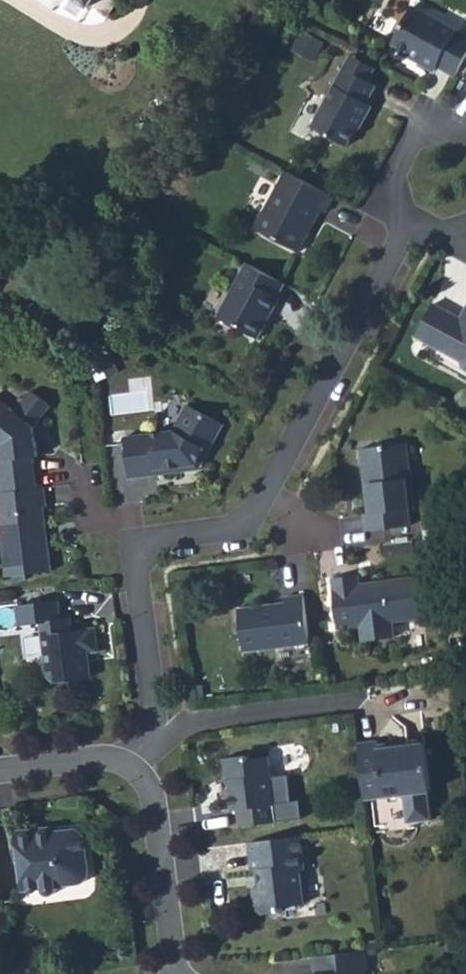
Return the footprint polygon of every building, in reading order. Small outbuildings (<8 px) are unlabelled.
[(92,8),(94,4),(111,15),(121,0),(79,0),(92,8)] [(393,44),(411,53),(420,57),(417,62),(435,71),(438,66),(456,76),(465,58),(465,36),(457,31),(457,29),(414,5),(393,44)] [(411,53),(409,57),(417,62),(420,57),(411,53)] [(351,55),(344,67),(368,81),(375,68),(351,55)] [(344,67),(312,127),(348,145),(356,130),(362,120),(364,121),(373,105),(367,103),(377,85),(368,81),(344,67)] [(286,171),(255,228),(300,251),(322,210),(326,212),(335,197),(286,171)] [(247,263),(219,317),(259,338),(281,297),(279,297),(285,284),(247,263)] [(417,336),(462,361),(464,367),(465,368),(465,310),(462,318),(434,303),(417,336)] [(2,446),(3,460),(0,461),(0,472),(3,492),(38,488),(34,458),(39,456),(35,426),(51,406),(31,391),(15,411),(0,399),(0,444),(2,446)] [(174,430),(125,437),(130,477),(184,471),(183,466),(197,464),(205,448),(210,451),(224,424),(188,404),(174,430)] [(408,443),(361,448),(369,513),(365,513),(367,531),(412,525),(410,509),(416,508),(408,443)] [(183,466),(184,471),(200,469),(210,451),(205,448),(197,464),(183,466)] [(3,492),(0,492),(0,523),(7,576),(52,571),(44,506),(47,506),(44,487),(38,488),(3,492)] [(359,575),(332,578),(338,628),(361,625),(364,641),(396,636),(394,622),(424,618),(418,576),(378,581),(378,586),(371,588),(370,583),(360,584),(359,575)] [(287,602),(239,608),(244,652),(310,644),(304,594),(286,597),(287,602)] [(58,600),(16,605),(16,609),(17,619),(18,624),(18,626),(40,623),(45,659),(41,663),(44,672),(56,682),(87,678),(91,674),(88,652),(98,650),(95,628),(72,631),(70,618),(61,619),(58,600)] [(379,740),(359,743),(365,799),(402,795),(406,798),(409,822),(438,817),(434,790),(436,790),(430,741),(380,747),(379,740)] [(246,755),(224,758),(226,775),(231,778),(232,790),(230,789),(230,792),(232,810),(238,809),(240,826),(277,822),(268,755),(251,759),(246,755)] [(39,831),(17,833),(24,890),(41,888),(42,891),(45,893),(48,894),(51,895),(52,895),(54,894),(56,892),(57,889),(58,886),(81,883),(83,882),(85,881),(87,880),(88,879),(89,877),(90,875),(90,872),(90,870),(86,838),(86,836),(85,835),(84,834),(83,832),(81,831),(80,831),(78,830),(77,829),(75,829),(73,829),(53,831),(53,836),(39,837),(39,831)] [(39,831),(39,837),(53,836),(53,831),(53,829),(39,831)] [(301,836),(248,842),(252,871),(260,870),(261,886),(252,887),(256,908),(263,914),(284,910),(283,906),(305,903),(301,875),(305,870),(301,836)] [(314,957),(315,973),(365,973),(365,971),(368,970),(366,950),(314,957)]
